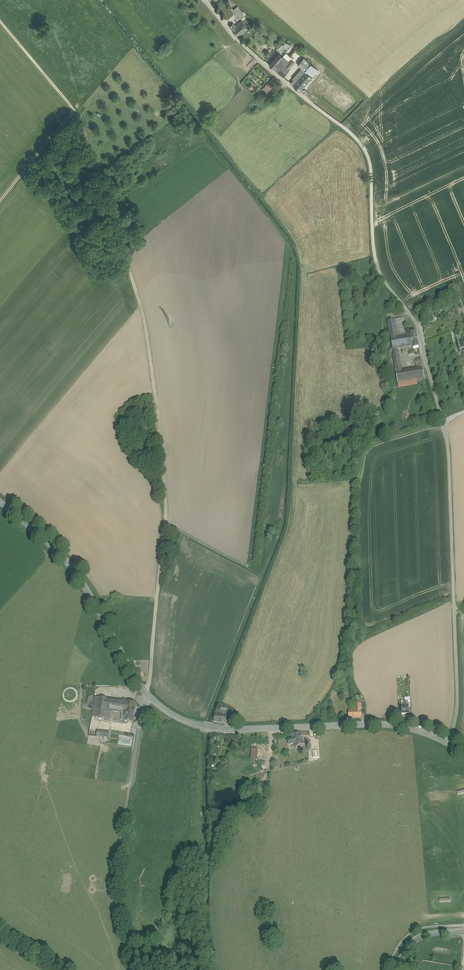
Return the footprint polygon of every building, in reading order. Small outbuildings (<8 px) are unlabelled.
[(243,12),(238,6),(233,10),(241,19),(247,14),(244,11),(243,12)] [(249,29),(241,21),(236,25),(234,23),(230,25),(240,36),(249,29)] [(284,46),(282,45),(281,48),(286,51),(289,43),(286,42),(284,46)] [(289,62),(280,54),(270,65),(283,77),(295,63),(291,60),(289,62)] [(319,71),(305,58),(298,66),(306,72),(306,71),(313,77),(319,71)] [(306,72),(294,85),(301,91),(313,77),(306,71),(306,72)] [(264,89),(269,93),(277,80),(272,76),(264,89)] [(410,335),(398,337),(401,351),(412,349),(412,351),(419,349),(416,333),(410,334),(410,335)] [(398,337),(391,339),(397,372),(404,371),(401,351),(398,337)] [(404,371),(397,372),(399,384),(399,383),(424,379),(422,368),(404,371)] [(106,710),(108,699),(99,697),(97,709),(96,717),(97,718),(105,719),(106,710)] [(125,713),(127,701),(119,700),(108,699),(106,710),(111,711),(122,712),(125,713)] [(136,703),(127,701),(125,713),(124,721),(134,723),(136,703)] [(362,710),(349,710),(349,719),(362,718),(362,710)] [(224,715),(216,714),(214,722),(225,724),(227,715),(224,714),(224,715)] [(304,744),(300,733),(291,736),(292,737),(293,739),(295,747),(304,744)] [(132,740),(118,738),(117,745),(130,748),(132,740)]
